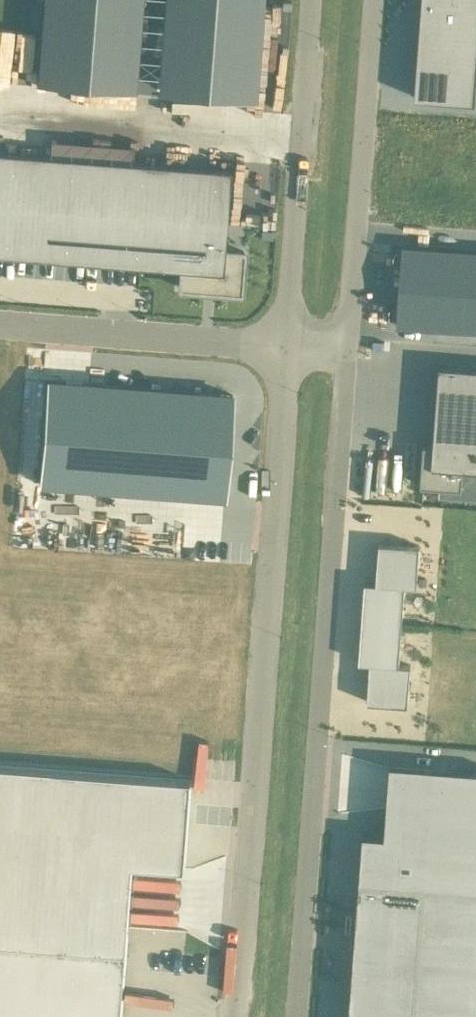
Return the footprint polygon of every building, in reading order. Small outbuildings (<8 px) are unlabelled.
[(415,95),(475,100),(475,86),(475,0),(422,0),(415,95)] [(181,266),(179,289),(245,294),(248,248),(225,246),(232,167),(0,149),(0,252),(181,266)] [(261,238),(273,238),(273,231),(262,230),(261,238)] [(397,325),(475,331),(475,252),(404,246),(397,325)] [(421,484),(461,486),(463,467),(475,468),(475,366),(440,363),(434,444),(424,444),(421,484)] [(45,379),(38,480),(225,495),(233,393),(45,379)] [(362,622),(360,660),(371,661),(368,701),(408,703),(411,663),(400,662),(402,625),(405,583),(417,584),(420,544),(380,541),(377,581),(365,581),(362,622)] [(126,950),(133,864),(187,868),(193,780),(0,766),(0,940),(126,950)] [(350,1016),(475,1016),(475,769),(455,767),(450,839),(385,834),(364,833),(350,1016)] [(126,950),(0,940),(0,1016),(121,1016),(126,950)]
